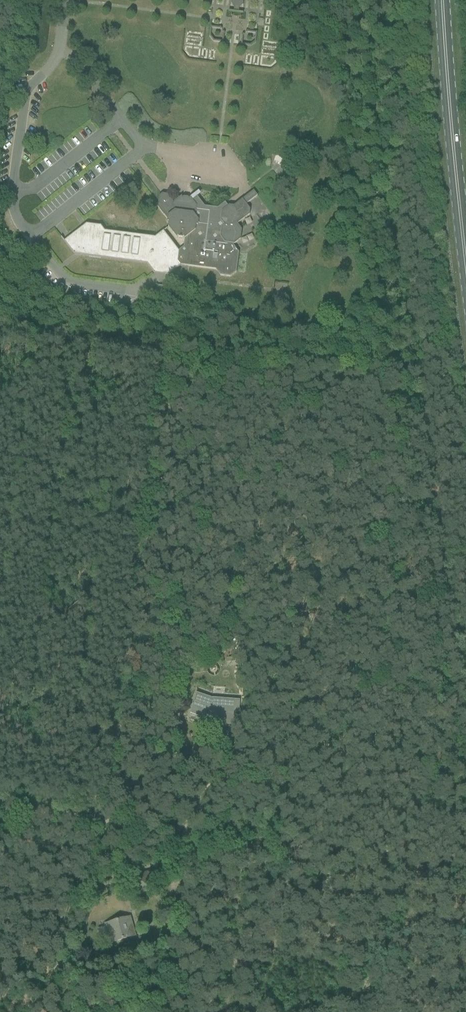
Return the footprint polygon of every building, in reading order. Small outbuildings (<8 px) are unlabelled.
[(243,0),(231,0),(231,4),(234,8),(233,12),(229,11),(229,12),(243,14),(243,13),(238,12),(239,8),(243,5),(243,0)] [(210,40),(223,41),(223,28),(210,28),(210,40)] [(239,253),(234,247),(233,246),(233,245),(234,245),(240,240),(242,231),(237,225),(241,222),(241,217),(237,212),(257,196),(253,191),(233,207),(229,206),(228,207),(225,203),(217,209),(205,207),(197,197),(196,197),(192,200),(190,198),(188,199),(188,198),(183,198),(182,198),(181,197),(173,203),(167,195),(164,197),(162,195),(162,194),(159,197),(157,207),(167,220),(167,223),(168,223),(168,228),(176,239),(178,238),(178,239),(182,239),(183,239),(184,240),(183,247),(178,251),(163,231),(155,238),(104,231),(100,226),(86,224),(70,236),(71,238),(65,242),(61,237),(61,238),(74,255),(81,250),(86,257),(147,264),(152,272),(154,274),(155,274),(155,273),(171,261),(177,262),(180,265),(167,275),(165,275),(168,276),(181,266),(188,267),(216,270),(216,271),(217,270),(220,270),(219,274),(219,275),(220,276),(230,277),(236,273),(239,253)] [(197,694),(190,713),(208,719),(207,720),(208,720),(207,725),(225,726),(225,725),(236,725),(238,701),(211,699),(197,694)] [(106,924),(111,943),(134,936),(129,917),(106,924)]
